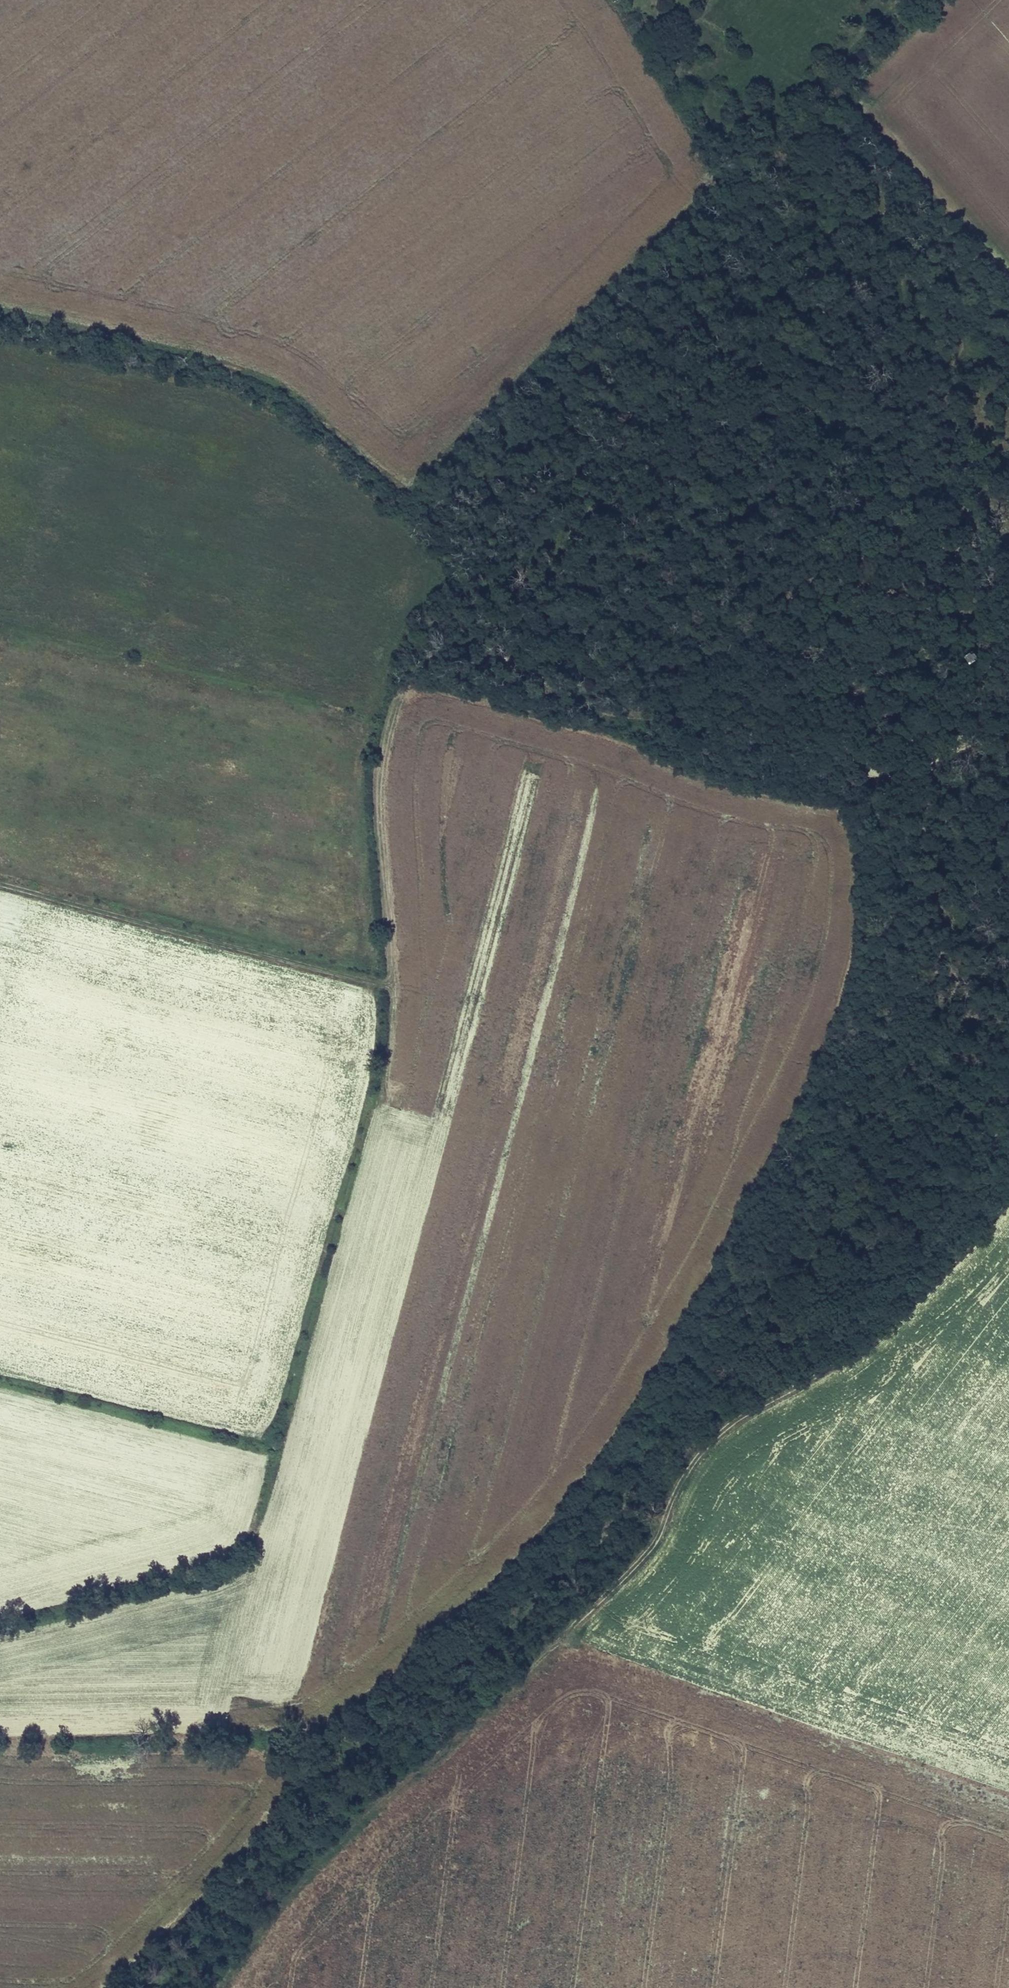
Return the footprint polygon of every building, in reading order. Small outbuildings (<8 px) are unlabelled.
[(969,647),(963,652),(968,660),(975,655),(969,647)]
